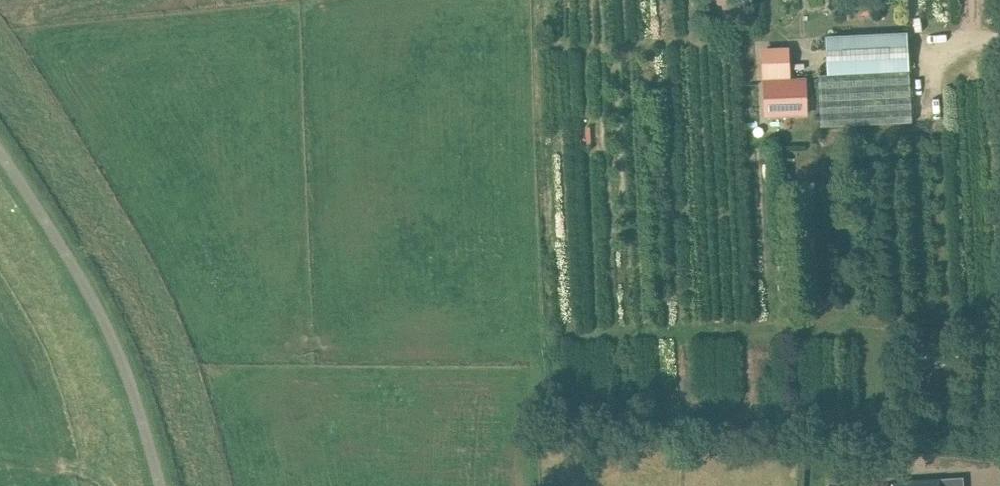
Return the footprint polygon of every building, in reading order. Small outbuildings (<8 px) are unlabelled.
[(827,36),(829,75),(821,75),(823,127),(914,123),(910,32),(827,36)] [(761,81),(763,119),(808,117),(807,78),(761,81)] [(964,478),(895,482),(895,485),(964,485),(964,478)]
